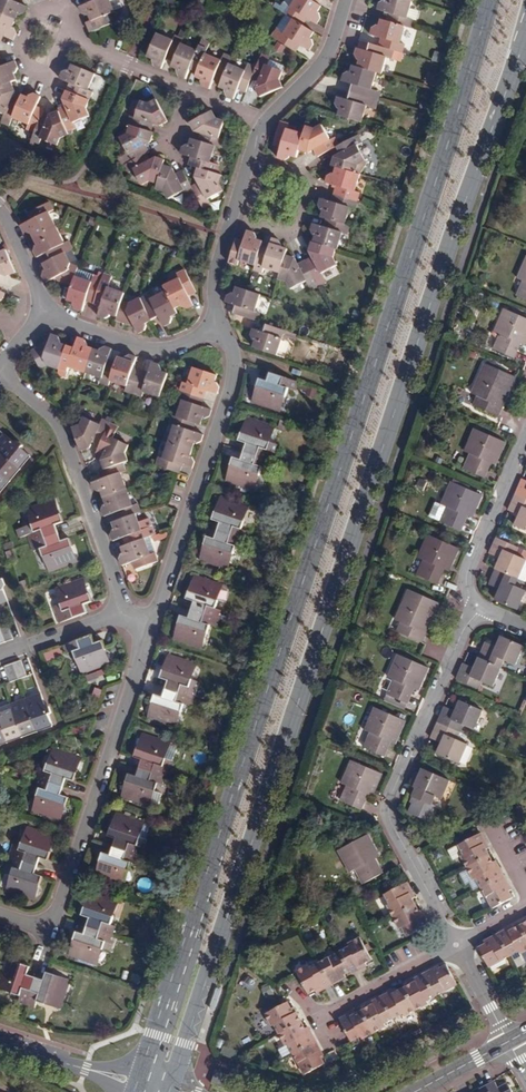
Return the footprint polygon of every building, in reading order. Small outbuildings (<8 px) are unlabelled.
[(12,21),(14,15),(17,16),(23,15),(26,8),(14,3),(16,0),(0,0),(0,16),(12,21)] [(90,22),(99,19),(103,28),(107,26),(111,25),(107,15),(113,13),(107,0),(85,0),(87,4),(79,7),(82,14),(85,16),(87,15),(90,22)] [(114,10),(120,8),(118,0),(111,0),(114,10)] [(310,0),(294,0),(290,8),(285,5),(280,13),(292,20),(301,25),(305,18),(315,24),(318,18),(318,13),(315,11),(318,6),(310,0)] [(403,0),(387,0),(386,2),(385,1),(378,4),(377,11),(388,14),(386,22),(406,28),(410,29),(412,21),(408,20),(412,3),(403,0)] [(2,35),(13,40),(16,33),(12,27),(10,26),(12,21),(0,16),(0,39),(2,35)] [(99,19),(90,22),(86,24),(89,33),(103,28),(99,19)] [(312,32),(301,25),(292,20),(283,35),(279,33),(274,40),(294,53),(299,46),(308,52),(312,47),(310,41),(308,40),(312,32)] [(406,28),(386,22),(382,21),(379,28),(377,27),(371,29),(369,36),(381,40),(379,47),(393,51),(402,54),(404,47),(400,45),(406,28)] [(172,62),(180,44),(182,39),(173,35),(171,40),(156,34),(147,56),(153,59),(152,61),(154,67),(161,69),(165,58),(172,62)] [(118,50),(121,39),(105,36),(103,47),(118,50)] [(197,72),(205,55),(207,49),(199,46),(198,51),(180,44),(172,62),(171,66),(177,68),(176,71),(179,77),(186,80),(190,69),(197,72)] [(358,68),(376,73),(381,75),(386,58),(391,60),(393,51),(379,47),(369,44),(367,53),(356,49),(353,55),(357,61),(360,62),(358,68)] [(221,82),(228,64),(230,59),(223,56),(221,61),(205,55),(197,72),(195,77),(200,79),(199,81),(202,87),(209,90),(213,79),(221,82)] [(254,69),(250,79),(257,82),(255,89),(259,98),(282,88),(278,79),(281,71),(265,64),(267,60),(259,57),(254,69)] [(8,83),(15,81),(12,74),(14,73),(16,68),(14,62),(3,66),(0,59),(0,87),(8,83)] [(250,79),(254,69),(247,66),(245,71),(228,64),(221,82),(219,87),(226,90),(225,93),(227,98),(233,100),(237,89),(245,92),(250,79)] [(70,84),(67,91),(88,100),(89,101),(93,93),(88,91),(95,75),(73,65),(70,72),(62,73),(59,79),(70,84)] [(376,73),(358,68),(352,66),(350,73),(348,72),(344,75),(342,82),(352,85),(350,93),(374,101),(376,91),(371,90),(376,73)] [(424,83),(437,87),(440,77),(427,72),(424,83)] [(0,87),(0,115),(1,115),(0,117),(0,120),(10,123),(11,120),(19,101),(9,97),(12,89),(8,83),(0,87)] [(88,100),(67,91),(65,91),(62,99),(66,106),(58,110),(59,114),(67,133),(75,130),(73,126),(89,120),(84,109),(88,100)] [(371,110),(374,101),(350,93),(348,101),(337,98),(335,104),(338,111),(339,111),(338,117),(361,124),(365,109),(371,110)] [(26,130),(34,134),(39,122),(43,111),(35,108),(40,97),(33,95),(27,96),(26,99),(20,97),(19,101),(11,120),(28,126),(26,130)] [(125,124),(129,125),(148,131),(150,124),(159,127),(167,122),(156,100),(146,105),(136,102),(132,117),(128,116),(125,124)] [(198,141),(214,146),(222,149),(225,139),(220,137),(224,123),(214,119),(210,112),(190,122),(194,131),(201,133),(198,141)] [(69,136),(67,133),(59,114),(49,118),(46,125),(39,122),(34,134),(30,143),(37,146),(39,142),(54,148),(58,141),(69,136)] [(297,151),(302,136),(285,131),(287,127),(276,124),(270,147),(278,149),(275,158),(283,161),(287,159),(288,156),(295,159),(297,151)] [(153,132),(148,131),(129,125),(126,135),(119,140),(128,154),(123,157),(128,165),(145,154),(149,152),(145,145),(151,141),(153,132)] [(305,127),(302,136),(297,151),(306,154),(312,150),(316,159),(335,149),(339,147),(333,137),(329,140),(320,126),(315,130),(305,127)] [(339,169),(355,174),(357,166),(364,162),(354,146),(361,142),(357,137),(339,147),(335,149),(338,154),(333,156),(330,166),(339,169)] [(214,146),(198,141),(192,139),(189,146),(188,144),(182,146),(180,154),(190,158),(188,165),(198,168),(212,173),(214,164),(209,162),(214,146)] [(145,154),(128,165),(124,167),(129,173),(133,171),(141,186),(148,181),(157,185),(163,166),(164,161),(154,158),(148,162),(145,154)] [(128,165),(123,157),(119,159),(124,167),(128,165)] [(194,192),(190,186),(181,171),(173,174),(170,169),(163,166),(157,185),(156,189),(166,193),(169,199),(183,191),(186,196),(194,192)] [(197,183),(190,186),(194,192),(203,207),(209,204),(206,200),(222,191),(218,186),(222,176),(212,173),(198,168),(194,179),(197,183)] [(361,176),(355,174),(339,169),(337,176),(335,176),(328,178),(327,184),(337,187),(335,196),(359,203),(362,195),(355,193),(361,176)] [(359,203),(335,196),(333,203),(322,199),(319,206),(322,211),(324,212),(322,218),(328,220),(346,226),(351,209),(357,210),(359,203)] [(30,236),(32,240),(54,228),(46,215),(51,212),(47,204),(25,214),(29,223),(21,226),(24,234),(30,236)] [(314,244),(336,250),(338,251),(343,234),(349,236),(352,227),(346,226),(328,220),(325,229),(314,225),(311,232),(314,238),(315,238),(314,244)] [(46,254),(49,261),(64,253),(70,249),(71,249),(67,242),(63,244),(54,228),(32,240),(35,246),(34,246),(34,251),(37,258),(46,254)] [(254,266),(260,247),(262,242),(255,240),(256,238),(254,234),(246,231),(243,240),(235,238),(228,262),(236,264),(237,260),(254,266)] [(262,268),(279,274),(285,256),(287,250),(280,248),(280,246),(278,241),(270,239),(267,249),(260,247),(254,266),(252,270),(261,273),(262,268)] [(304,262),(315,283),(316,285),(324,280),(321,274),(336,267),(333,260),(336,250),(314,244),(311,243),(309,250),(312,257),(304,262)] [(64,253),(49,261),(43,265),(46,269),(43,271),(42,278),(46,284),(56,279),(57,282),(71,287),(74,277),(80,261),(75,259),(70,249),(64,253)] [(0,275),(6,278),(17,273),(7,250),(0,253),(0,276),(0,275)] [(315,283),(304,262),(303,261),(296,265),(294,259),(285,256),(279,274),(277,280),(286,283),(290,290),(305,283),(308,287),(315,283)] [(517,278),(524,281),(517,294),(525,298),(525,259),(517,278)] [(78,271),(76,277),(90,280),(92,274),(78,271)] [(164,288),(166,293),(175,309),(181,306),(182,309),(185,310),(192,307),(187,298),(195,294),(184,273),(176,277),(179,281),(164,288)] [(74,277),(71,287),(67,301),(74,304),(72,306),(75,310),(80,312),(81,310),(85,301),(93,304),(101,281),(101,280),(92,277),(90,283),(74,277)] [(116,318),(121,303),(122,300),(123,295),(108,289),(109,284),(101,280),(101,281),(93,304),(101,307),(97,318),(102,320),(108,318),(109,315),(116,318)] [(236,307),(233,315),(257,323),(260,314),(254,313),(260,296),(246,292),(235,288),(233,295),(231,294),(227,295),(224,303),(236,307)] [(177,314),(175,309),(166,293),(149,301),(147,296),(141,300),(151,322),(159,319),(164,329),(170,326),(172,319),(170,317),(177,314)] [(130,306),(121,303),(116,318),(115,321),(131,327),(134,326),(138,335),(145,331),(145,328),(144,326),(151,322),(141,300),(130,306)] [(520,343),(522,338),(525,340),(525,317),(505,308),(494,332),(501,334),(494,348),(514,357),(520,343)] [(290,333),(266,325),(264,334),(254,331),(251,337),(253,340),(256,341),(253,349),(276,357),(281,342),(286,344),(290,333)] [(46,365),(58,369),(66,346),(60,344),(61,342),(58,339),(51,336),(48,344),(44,343),(31,352),(39,368),(46,365)] [(73,368),(85,372),(92,350),(86,348),(87,345),(86,340),(79,338),(76,348),(66,346),(58,369),(71,373),(73,368)] [(109,386),(110,381),(117,362),(108,359),(112,350),(105,347),(100,348),(99,352),(92,350),(85,372),(103,378),(101,383),(109,386)] [(117,362),(110,381),(127,386),(125,391),(133,393),(141,370),(133,367),(137,358),(130,356),(125,357),(125,360),(118,358),(117,362)] [(505,391),(508,392),(515,376),(485,363),(472,393),(478,395),(473,404),(498,416),(503,405),(499,403),(505,391)] [(149,373),(141,370),(133,393),(142,397),(143,391),(160,397),(168,374),(160,371),(161,369),(160,366),(153,364),(149,373)] [(301,368),(291,365),(289,373),(298,377),(301,368)] [(178,392),(202,399),(204,390),(215,394),(218,385),(216,382),(213,381),(215,375),(191,368),(186,384),(181,382),(178,392)] [(293,390),(295,381),(274,374),(271,383),(266,381),(256,378),(253,387),(257,391),(253,403),(273,410),(278,397),(282,395),(284,387),(293,390)] [(503,405),(508,392),(505,391),(499,403),(503,405)] [(199,407),(202,399),(178,392),(176,397),(181,399),(175,418),(194,424),(199,426),(202,418),(204,419),(208,417),(210,411),(199,407)] [(92,442),(100,446),(107,430),(110,425),(101,420),(99,425),(83,417),(79,424),(71,427),(79,452),(89,448),(92,442)] [(173,424),(167,443),(191,450),(194,443),(196,444),(200,443),(202,435),(191,431),(194,424),(175,418),(170,417),(168,423),(173,424)] [(249,453),(269,460),(272,451),(264,449),(267,441),(264,436),(269,424),(248,417),(244,429),(238,432),(236,440),(246,443),(252,445),(249,453)] [(484,475),(490,462),(492,457),(497,459),(505,441),(475,427),(465,450),(471,453),(465,467),(484,475)] [(104,470),(122,464),(127,459),(124,451),(127,444),(112,438),(115,433),(107,430),(100,446),(97,452),(103,455),(100,460),(104,470)] [(0,438),(0,451),(20,467),(25,460),(21,456),(25,451),(4,433),(0,438)] [(191,450),(167,443),(161,460),(157,459),(155,466),(178,474),(180,466),(191,469),(194,460),(192,458),(189,457),(191,450)] [(244,451),(249,453),(252,445),(246,443),(244,451)] [(20,467),(0,451),(0,472),(5,476),(10,470),(15,473),(20,467)] [(30,455),(25,451),(21,456),(25,460),(30,455)] [(246,462),(249,453),(244,451),(241,460),(246,462)] [(266,468),(269,460),(249,453),(246,462),(241,460),(230,457),(227,465),(231,470),(227,482),(248,489),(252,477),(257,473),(258,466),(266,468)] [(105,498),(127,491),(123,478),(121,474),(126,472),(122,464),(104,470),(99,472),(102,480),(91,484),(93,489),(99,492),(102,491),(105,498)] [(10,470),(5,476),(9,480),(15,473),(10,470)] [(9,480),(5,476),(1,482),(5,485),(9,480)] [(171,498),(182,502),(190,479),(179,476),(171,498)] [(515,494),(525,499),(525,479),(522,478),(515,494)] [(469,509),(474,511),(482,494),(451,481),(441,503),(436,500),(429,515),(441,520),(460,529),(467,514),(469,509)] [(118,521),(136,515),(142,514),(138,503),(132,505),(127,491),(105,498),(108,505),(105,505),(101,511),(103,517),(115,512),(118,521)] [(515,494),(508,509),(518,514),(521,515),(520,519),(516,518),(513,524),(525,530),(525,499),(515,494)] [(226,523),(222,532),(243,539),(246,530),(238,527),(240,520),(238,516),(243,503),(222,496),(218,507),(213,510),(210,518),(220,521),(226,523)] [(31,533),(23,535),(26,543),(49,535),(47,527),(53,525),(61,522),(57,512),(54,511),(50,499),(24,509),(29,520),(27,524),(31,533)] [(124,537),(127,545),(145,538),(150,537),(146,528),(141,530),(136,515),(118,521),(114,522),(117,528),(113,529),(110,535),(112,541),(124,537)] [(220,521),(217,530),(222,532),(226,523),(220,521)] [(47,527),(49,535),(56,533),(53,525),(47,527)] [(243,539),(222,532),(219,540),(214,538),(204,535),(202,544),(204,549),(200,560),(222,567),(225,558),(229,553),(232,544),(241,547),(243,539)] [(56,533),(49,535),(53,544),(59,541),(56,533)] [(445,563),(451,565),(459,547),(428,534),(418,556),(424,559),(417,574),(437,582),(443,567),(445,563)] [(59,541),(53,544),(49,535),(26,543),(29,552),(37,549),(40,557),(43,559),(48,572),(73,562),(68,550),(70,546),(67,539),(59,541)] [(495,567),(517,577),(525,558),(514,553),(518,546),(496,536),(489,552),(500,556),(503,557),(501,563),(497,561),(495,567)] [(145,538),(127,545),(122,547),(125,553),(123,554),(119,560),(122,568),(133,564),(136,571),(159,562),(155,553),(150,555),(145,538)] [(514,584),(517,577),(495,567),(488,583),(500,587),(503,589),(501,593),(498,592),(495,599),(516,608),(525,589),(514,584)] [(198,602),(195,610),(217,617),(220,609),(212,606),(215,596),(212,594),(217,581),(195,573),(191,585),(186,589),(183,597),(192,600),(198,602)] [(76,607),(82,605),(90,602),(86,592),(82,591),(78,579),(54,587),(58,599),(57,604),(60,613),(52,616),(55,624),(79,616),(76,607)] [(221,590),(219,602),(227,604),(229,592),(221,590)] [(422,641),(426,632),(422,630),(426,618),(431,620),(438,603),(408,590),(396,618),(402,621),(397,631),(422,641)] [(190,608),(195,610),(198,602),(192,600),(190,608)] [(85,613),(82,605),(76,607),(79,616),(85,613)] [(192,619),(195,610),(190,608),(186,617),(192,619)] [(214,626),(217,617),(195,610),(192,619),(186,617),(178,614),(174,623),(178,627),(173,639),(195,647),(199,634),(203,632),(206,624),(214,626)] [(426,632),(431,620),(426,618),(422,630),(426,632)] [(5,642),(13,639),(7,622),(0,625),(0,629),(5,642)] [(95,642),(92,633),(86,635),(89,644),(95,642)] [(486,640),(479,657),(501,666),(504,658),(515,663),(523,644),(501,634),(496,644),(486,640)] [(89,644),(86,635),(63,644),(66,653),(74,650),(76,656),(82,659),(86,672),(107,665),(102,652),(104,647),(101,640),(95,642),(89,644)] [(44,651),(48,661),(62,656),(58,646),(44,651)] [(416,683),(421,685),(429,667),(398,653),(389,676),(394,679),(387,694),(389,695),(387,698),(388,699),(396,701),(397,698),(407,702),(406,704),(407,704),(414,687),(416,683)] [(169,690),(191,697),(194,688),(186,686),(188,678),(186,676),(191,663),(168,655),(164,666),(160,669),(158,677),(166,679),(172,681),(169,690)] [(501,666),(479,657),(476,663),(480,664),(478,668),(475,667),(464,662),(457,678),(479,688),(482,680),(493,685),(501,666)] [(12,663),(18,679),(27,676),(21,660),(12,663)] [(10,682),(18,679),(12,663),(4,666),(10,682)] [(104,670),(85,674),(86,681),(106,677),(104,670)] [(163,688),(169,690),(172,681),(166,679),(163,688)] [(166,698),(169,690),(163,688),(160,696),(166,698)] [(191,697),(169,690),(166,698),(151,693),(149,702),(151,706),(146,720),(169,727),(174,714),(177,713),(180,703),(188,705),(191,697)] [(41,693),(25,699),(37,730),(45,727),(43,720),(50,717),(41,693)] [(404,708),(406,704),(407,702),(397,698),(396,701),(388,699),(387,701),(404,708)] [(12,709),(19,729),(26,726),(29,733),(37,730),(25,699),(11,704),(12,709)] [(445,705),(438,721),(460,731),(463,724),(473,729),(482,709),(460,699),(457,706),(460,707),(459,711),(456,709),(445,705)] [(392,738),(397,740),(405,721),(374,707),(364,730),(370,733),(364,747),(384,756),(390,741),(392,738)] [(0,713),(0,723),(7,741),(14,739),(12,731),(19,729),(12,709),(0,713)] [(53,724),(50,717),(43,720),(45,727),(53,724)] [(460,731),(438,721),(430,738),(441,743),(444,744),(442,748),(439,747),(436,753),(458,763),(467,743),(456,739),(460,731)] [(19,729),(22,736),(29,733),(26,726),(19,729)] [(14,739),(22,736),(19,729),(12,731),(14,739)] [(145,760),(142,769),(164,776),(167,767),(159,764),(162,757),(160,754),(164,740),(142,733),(138,745),(134,747),(131,755),(139,758),(145,760)] [(35,766),(31,776),(56,784),(59,774),(65,776),(73,779),(76,770),(74,766),(78,754),(53,746),(48,760),(44,761),(42,769),(35,766)] [(136,767),(142,769),(145,760),(139,758),(136,767)] [(368,790),(373,792),(381,775),(351,762),(341,784),(347,786),(340,800),(360,809),(366,795),(368,790)] [(140,777),(142,769),(136,767),(134,775),(140,777)] [(164,776),(142,769),(140,777),(134,775),(125,772),(122,781),(125,785),(120,798),(143,805),(147,793),(151,790),(154,781),(162,784),(164,776)] [(425,769),(418,786),(420,787),(419,790),(415,798),(433,806),(437,798),(442,800),(451,781),(425,769)] [(56,784),(62,786),(65,776),(59,774),(56,784)] [(53,792),(56,784),(31,776),(29,785),(36,787),(32,797),(35,800),(30,812),(56,821),(61,806),(64,805),(67,797),(60,794),(53,792)] [(60,794),(62,786),(56,784),(53,792),(60,794)] [(120,839),(117,848),(139,855),(141,846),(134,844),(137,836),(134,833),(139,819),(116,812),(111,825),(108,827),(105,835),(120,839)] [(8,846),(5,855),(29,863),(32,853),(39,855),(46,858),(49,849),(47,847),(51,834),(26,826),(22,837),(17,840),(15,848),(8,846)] [(460,855),(467,868),(489,856),(486,849),(489,847),(481,832),(458,845),(463,853),(460,855)] [(372,855),(377,852),(368,835),(338,850),(350,872),(355,868),(363,883),(382,873),(374,859),(372,855)] [(114,838),(111,846),(117,848),(120,839),(114,838)] [(117,848),(111,846),(108,855),(114,857),(117,848)] [(139,855),(117,848),(114,857),(108,855),(99,852),(97,862),(99,865),(94,878),(118,885),(122,872),(126,870),(128,862),(136,864),(139,855)] [(32,853),(29,863),(36,865),(39,855),(32,853)] [(29,863),(5,855),(2,863),(9,865),(6,873),(9,877),(4,890),(30,898),(34,886),(38,882),(40,875),(33,873),(26,871),(29,863)] [(489,856),(467,868),(467,870),(473,879),(475,877),(479,885),(480,887),(503,875),(495,860),(493,862),(489,856)] [(36,865),(29,863),(26,871),(33,873),(36,865)] [(473,879),(467,870),(460,874),(464,883),(468,881),(472,889),(479,885),(475,877),(473,879)] [(511,889),(503,875),(480,887),(491,908),(511,897),(508,891),(511,889)] [(394,916),(416,905),(412,898),(415,896),(407,881),(385,893),(390,902),(387,904),(394,916)] [(91,927),(113,934),(116,925),(108,923),(111,915),(109,912),(114,899),(90,892),(87,904),(83,906),(81,914),(88,916),(94,918),(91,927)] [(419,910),(416,905),(394,916),(400,928),(403,926),(407,936),(429,924),(421,909),(419,910)] [(88,916),(85,925),(91,927),(94,918),(88,916)] [(525,949),(525,935),(520,924),(513,928),(511,926),(498,933),(509,955),(517,951),(519,953),(525,949)] [(91,927),(85,925),(82,934),(88,936),(91,927)] [(110,943),(113,934),(91,927),(88,936),(82,934),(74,931),(71,941),(74,943),(69,956),(93,964),(96,952),(100,950),(102,940),(110,943)] [(488,967),(509,955),(498,933),(482,941),(484,944),(478,947),(488,967)] [(339,951),(350,971),(351,974),(366,966),(364,963),(372,959),(370,954),(360,937),(348,944),(349,946),(339,951)] [(319,962),(330,985),(345,977),(343,975),(350,971),(339,951),(319,962)] [(32,984),(23,980),(25,974),(28,966),(19,963),(15,966),(3,962),(0,970),(0,988),(6,990),(9,994),(17,997),(14,1005),(24,1008),(32,984)] [(330,985),(319,962),(310,967),(309,965),(296,972),(307,993),(314,989),(316,993),(330,985)] [(438,965),(423,973),(435,995),(456,984),(447,964),(440,968),(438,965)] [(32,984),(24,1008),(33,1011),(36,1003),(41,1006),(45,1003),(60,1008),(68,983),(55,979),(53,975),(46,973),(44,980),(42,987),(32,984)] [(404,987),(415,1009),(427,1003),(426,1000),(435,995),(423,973),(410,981),(411,983),(404,987)] [(23,980),(32,984),(34,977),(25,974),(23,980)] [(34,977),(32,984),(42,987),(44,980),(34,977)] [(403,1016),(415,1009),(404,987),(397,991),(395,988),(381,996),(393,1018),(402,1013),(403,1016)] [(367,1006),(361,1010),(373,1032),(385,1025),(383,1023),(393,1018),(381,996),(366,1004),(367,1006)] [(274,1024),(278,1034),(301,1021),(293,1007),(289,1009),(286,1002),(264,1014),(270,1026),(274,1024)] [(360,1038),(373,1032),(361,1010),(355,1014),(353,1011),(339,1019),(351,1040),(359,1036),(360,1038)] [(288,1043),(293,1053),(315,1041),(306,1025),(303,1027),(301,1021),(278,1034),(284,1045),(288,1043)] [(322,1054),(315,1041),(293,1053),(304,1074),(324,1064),(319,1056),(322,1054)] [(232,1075),(216,1070),(212,1081),(228,1087),(232,1075)] [(488,1088),(490,1091),(499,1091),(498,1090),(495,1084),(488,1088)]
